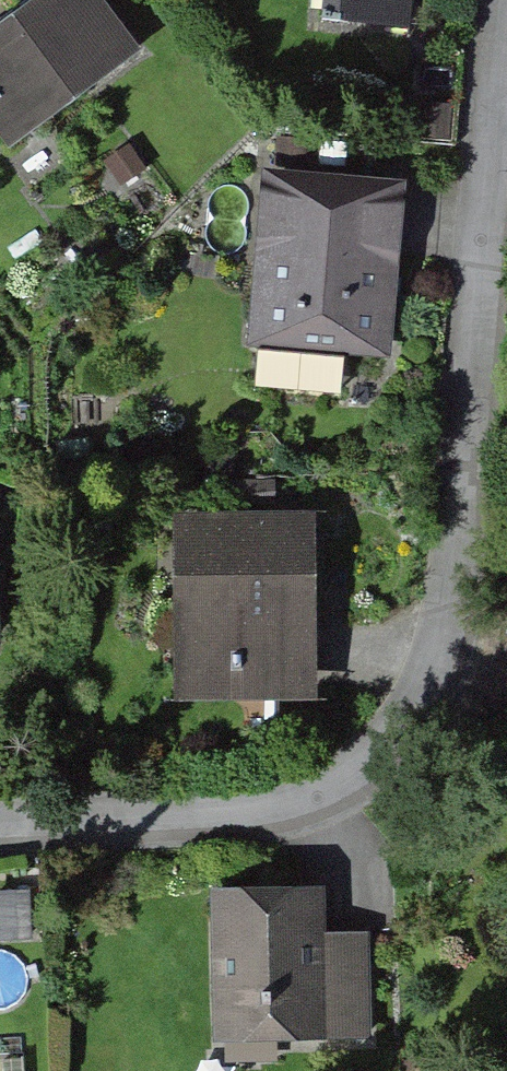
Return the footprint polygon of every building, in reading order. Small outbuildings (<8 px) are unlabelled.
[(0,30),(0,148),(2,151),(133,59),(92,0),(72,0),(66,4),(64,0),(42,0),(0,30)] [(324,4),(344,29),(408,29),(409,0),(324,0),(324,4)] [(447,139),(449,109),(421,107),(420,137),(447,139)] [(401,194),(263,181),(249,345),(386,358),(392,289),(398,227),(401,194)] [(307,521),(177,523),(179,703),(309,701),(309,653),(308,584),(307,521)] [(308,896),(213,896),(215,1045),(368,1043),(367,942),(346,942),(319,942),(318,896),(308,896)]
